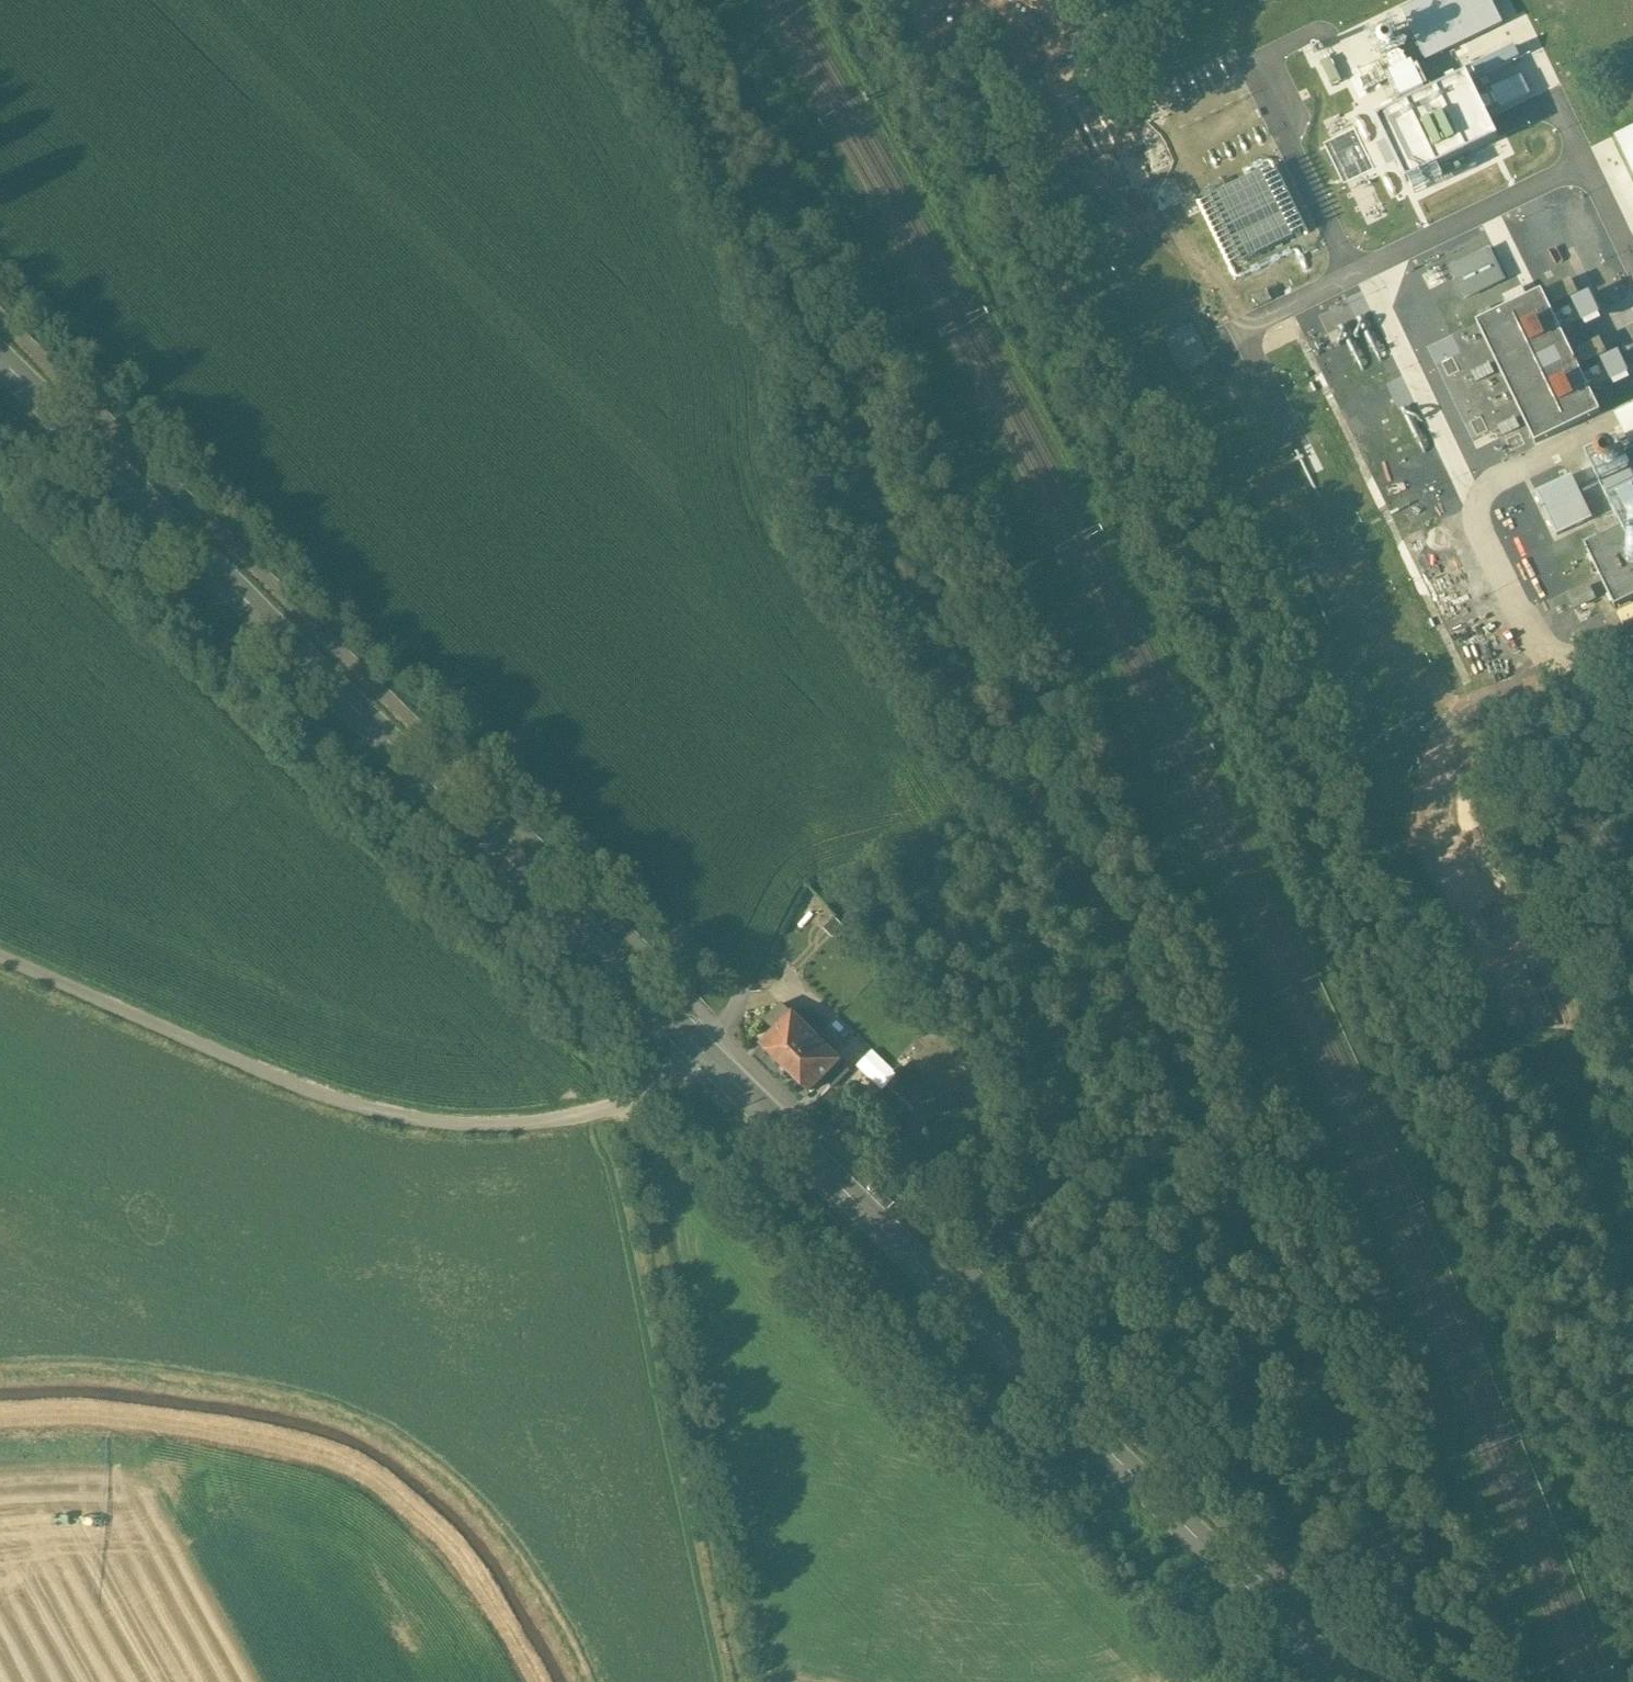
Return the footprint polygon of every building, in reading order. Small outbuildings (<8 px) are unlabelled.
[(1618,134),(1632,168),(1632,128),(1618,134)] [(1209,193),(1240,263),(1304,236),(1273,165),(1209,193)] [(1490,250),(1451,269),(1466,300),(1505,281),(1490,250)] [(1511,307),(1531,297),(1525,286),(1505,297),(1511,307)] [(1543,292),(1477,324),(1536,445),(1589,419),(1601,414),(1602,413),(1590,389),(1594,387),(1597,392),(1603,389),(1601,384),(1625,373),(1618,359),(1583,375),(1561,330),(1566,328),(1568,333),(1575,330),(1572,325),(1596,313),(1589,299),(1554,316),(1543,292)] [(1498,304),(1479,314),(1482,318),(1500,309),(1498,304)] [(1183,373),(1211,360),(1194,323),(1165,336),(1183,373)] [(1490,364),(1472,373),(1477,383),(1495,374),(1490,364)] [(1619,413),(1632,445),(1632,407),(1619,413)] [(1601,414),(1589,419),(1594,429),(1606,423),(1601,414)] [(1516,419),(1499,427),(1504,437),(1521,429),(1516,419)] [(1539,491),(1559,535),(1595,518),(1575,474),(1539,491)] [(1586,548),(1616,610),(1632,602),(1632,525),(1586,548)] [(1591,587),(1569,597),(1575,610),(1597,600),(1591,587)] [(1619,614),(1625,627),(1632,623),(1632,607),(1619,614)] [(843,926),(827,909),(815,920),(831,937),(843,926)] [(781,1005),(764,1022),(775,1033),(792,1015),(781,1005)] [(775,1033),(762,1046),(785,1070),(817,1037),(793,1014),(792,1015),(775,1033)] [(817,1037),(785,1070),(809,1093),(823,1079),(839,1062),(841,1060),(817,1037)] [(874,1049),(858,1066),(884,1089),(900,1073),(874,1049)] [(839,1062),(823,1079),(833,1089),(849,1073),(839,1062)]
